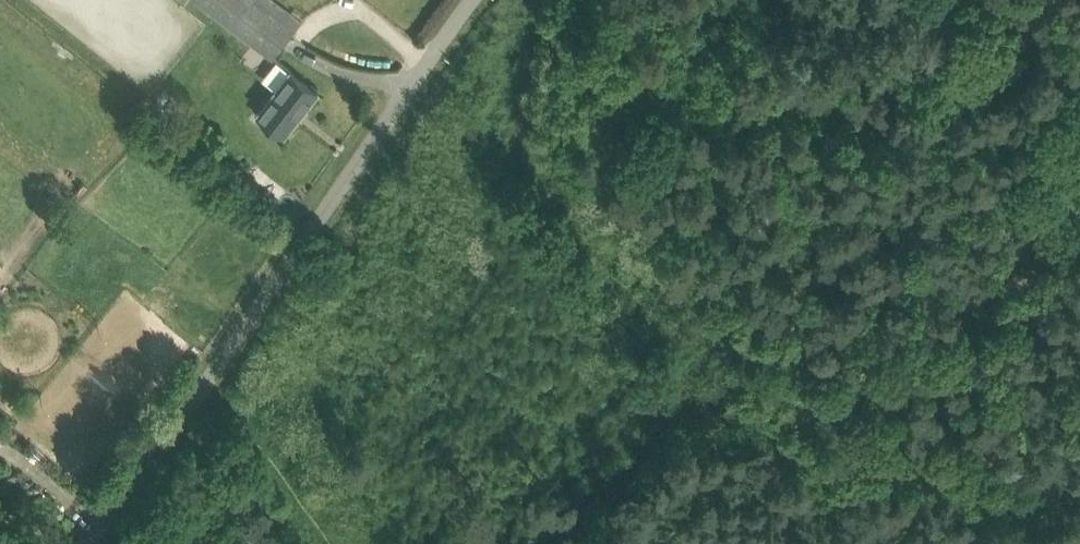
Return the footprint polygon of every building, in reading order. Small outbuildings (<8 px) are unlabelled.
[(271,57),(298,22),(270,0),(197,0),(271,57)] [(258,113),(286,134),(297,119),(295,118),(299,112),(302,114),(319,91),(292,70),(258,113)]
